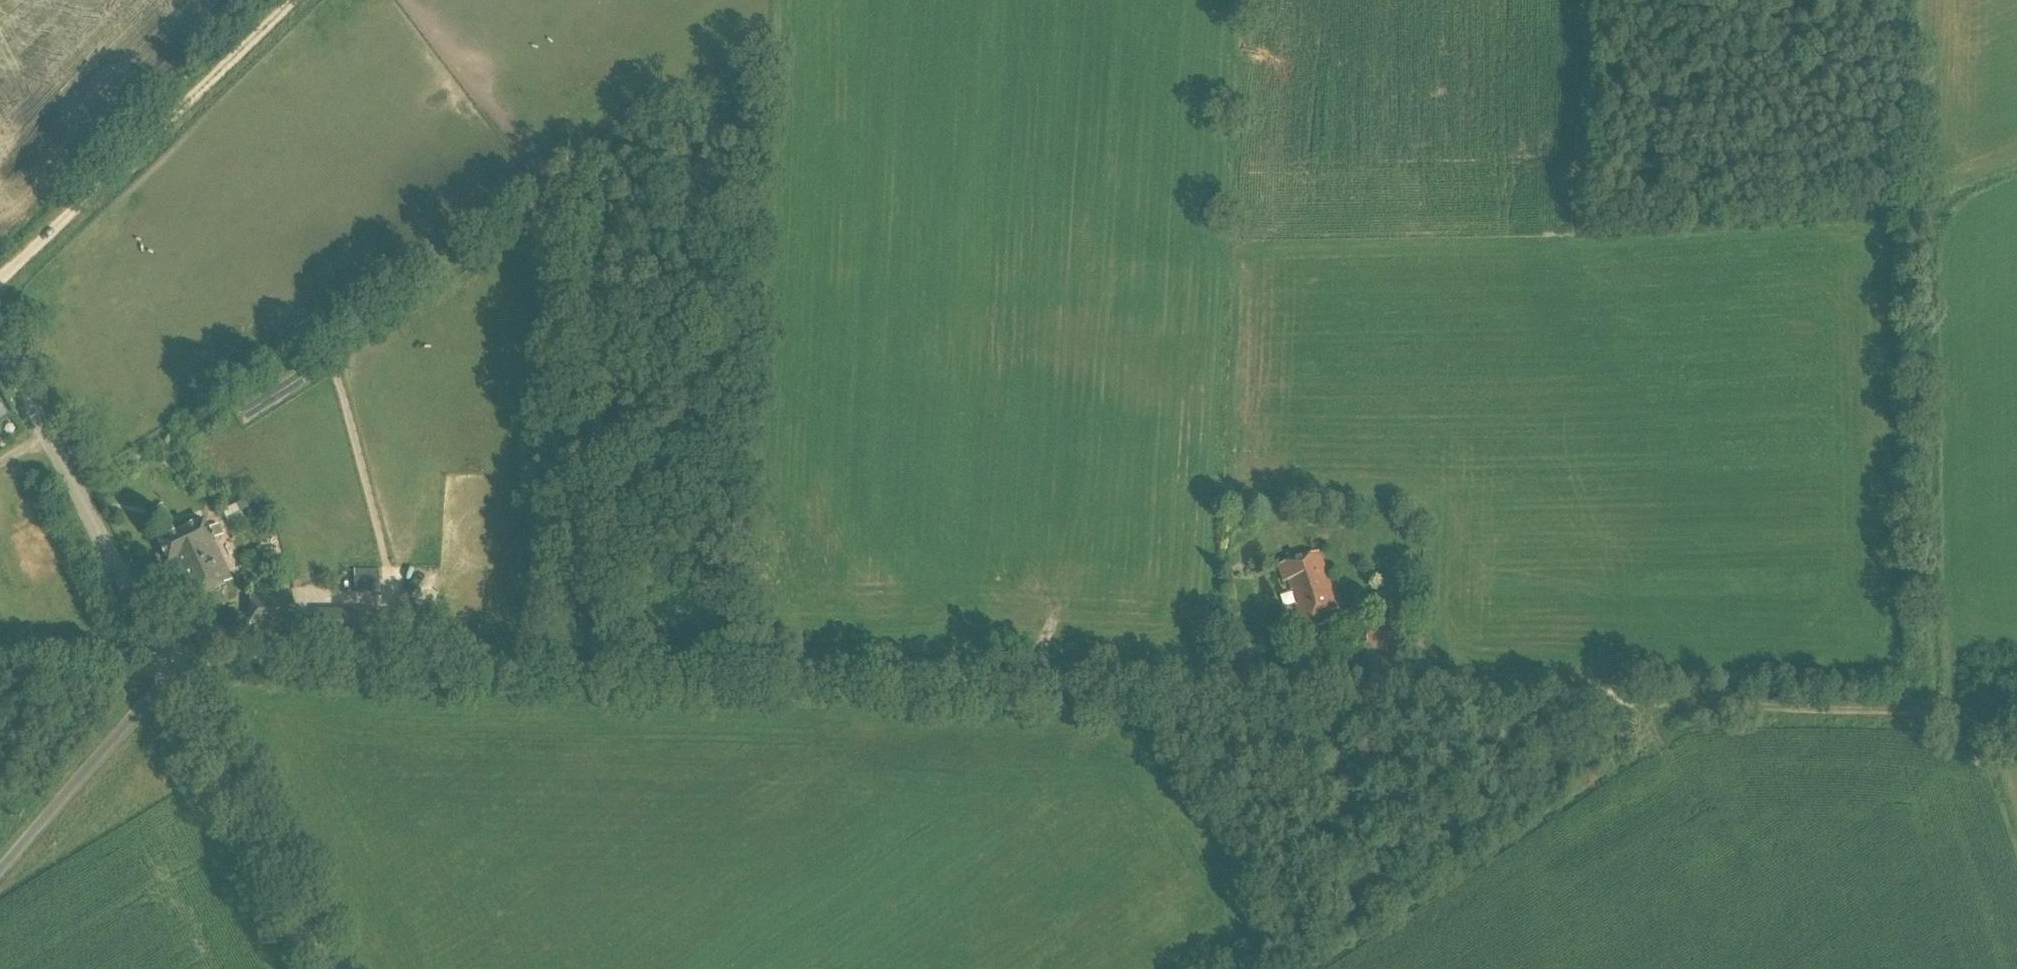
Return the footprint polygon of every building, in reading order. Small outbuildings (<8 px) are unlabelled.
[(232,524),(240,520),(241,520),(241,519),(242,519),(242,518),(242,517),(242,516),(242,515),(240,512),(249,508),(244,499),(222,510),(227,522),(228,523),(228,524),(229,524),(230,524),(231,524),(232,524)] [(257,508),(249,511),(253,519),(261,516),(257,508)] [(205,530),(201,521),(157,542),(186,602),(230,581),(210,539),(222,535),(217,524),(205,530)] [(1338,609),(1319,553),(1278,567),(1284,583),(1288,581),(1302,621),(1338,609)] [(291,632),(292,593),(249,593),(249,632),(291,632)] [(369,637),(370,610),(314,609),(314,637),(369,637)] [(1393,653),(1393,625),(1393,620),(1366,620),(1367,653),(1393,653)]
